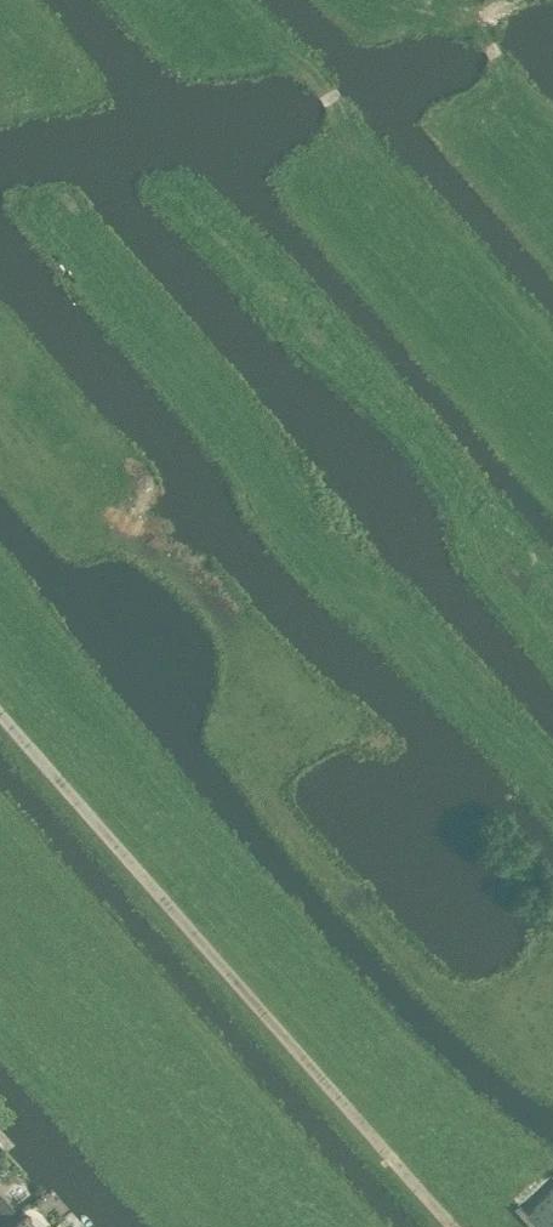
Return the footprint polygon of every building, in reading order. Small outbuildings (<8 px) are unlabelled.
[(27,1218),(17,1226),(35,1226),(27,1218)]
